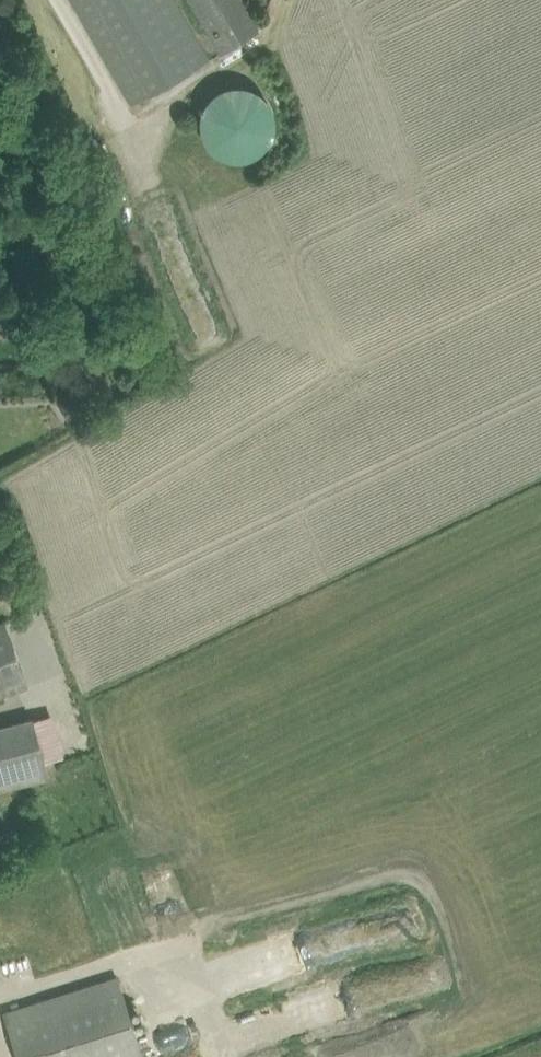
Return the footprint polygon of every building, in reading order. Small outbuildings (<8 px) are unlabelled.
[(132,104),(209,60),(174,0),(72,0),(132,104)] [(220,53),(258,31),(240,0),(189,0),(220,53)] [(227,158),(243,159),(260,151),(270,138),(273,123),(270,108),(260,94),(244,86),(227,87),(214,93),(203,105),(199,122),(203,140),(214,152),(227,158)] [(0,623),(0,697),(28,687),(5,622),(0,623)] [(47,778),(42,759),(59,753),(49,714),(0,727),(0,790),(47,778)] [(117,973),(4,1009),(20,1056),(143,1056),(117,973)]
